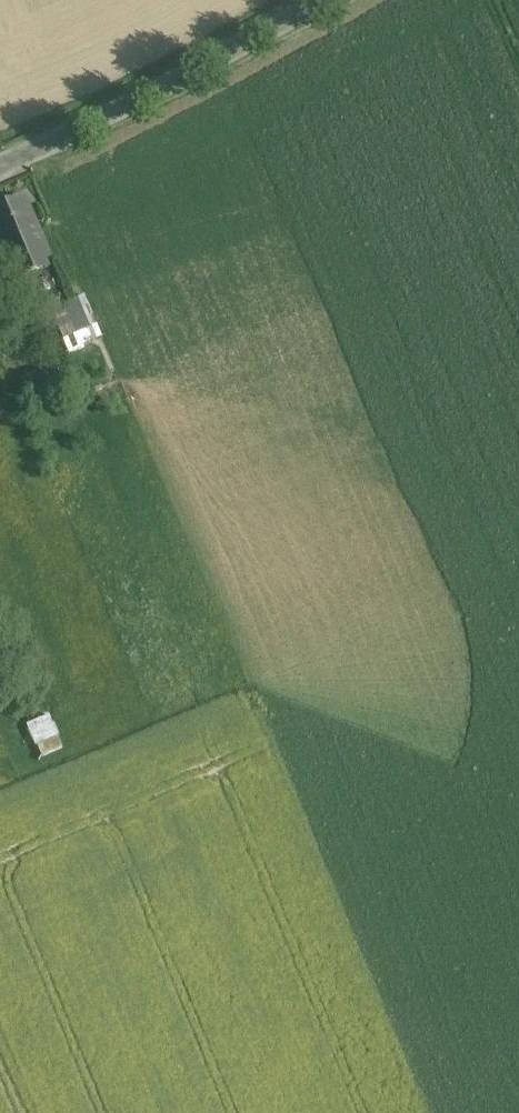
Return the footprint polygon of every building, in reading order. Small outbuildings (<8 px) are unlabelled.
[(0,213),(0,246),(16,283),(54,267),(26,202),(0,213)] [(70,309),(80,333),(92,328),(83,303),(70,309)] [(41,745),(16,756),(23,774),(73,753),(55,709),(31,719),(41,745)]
